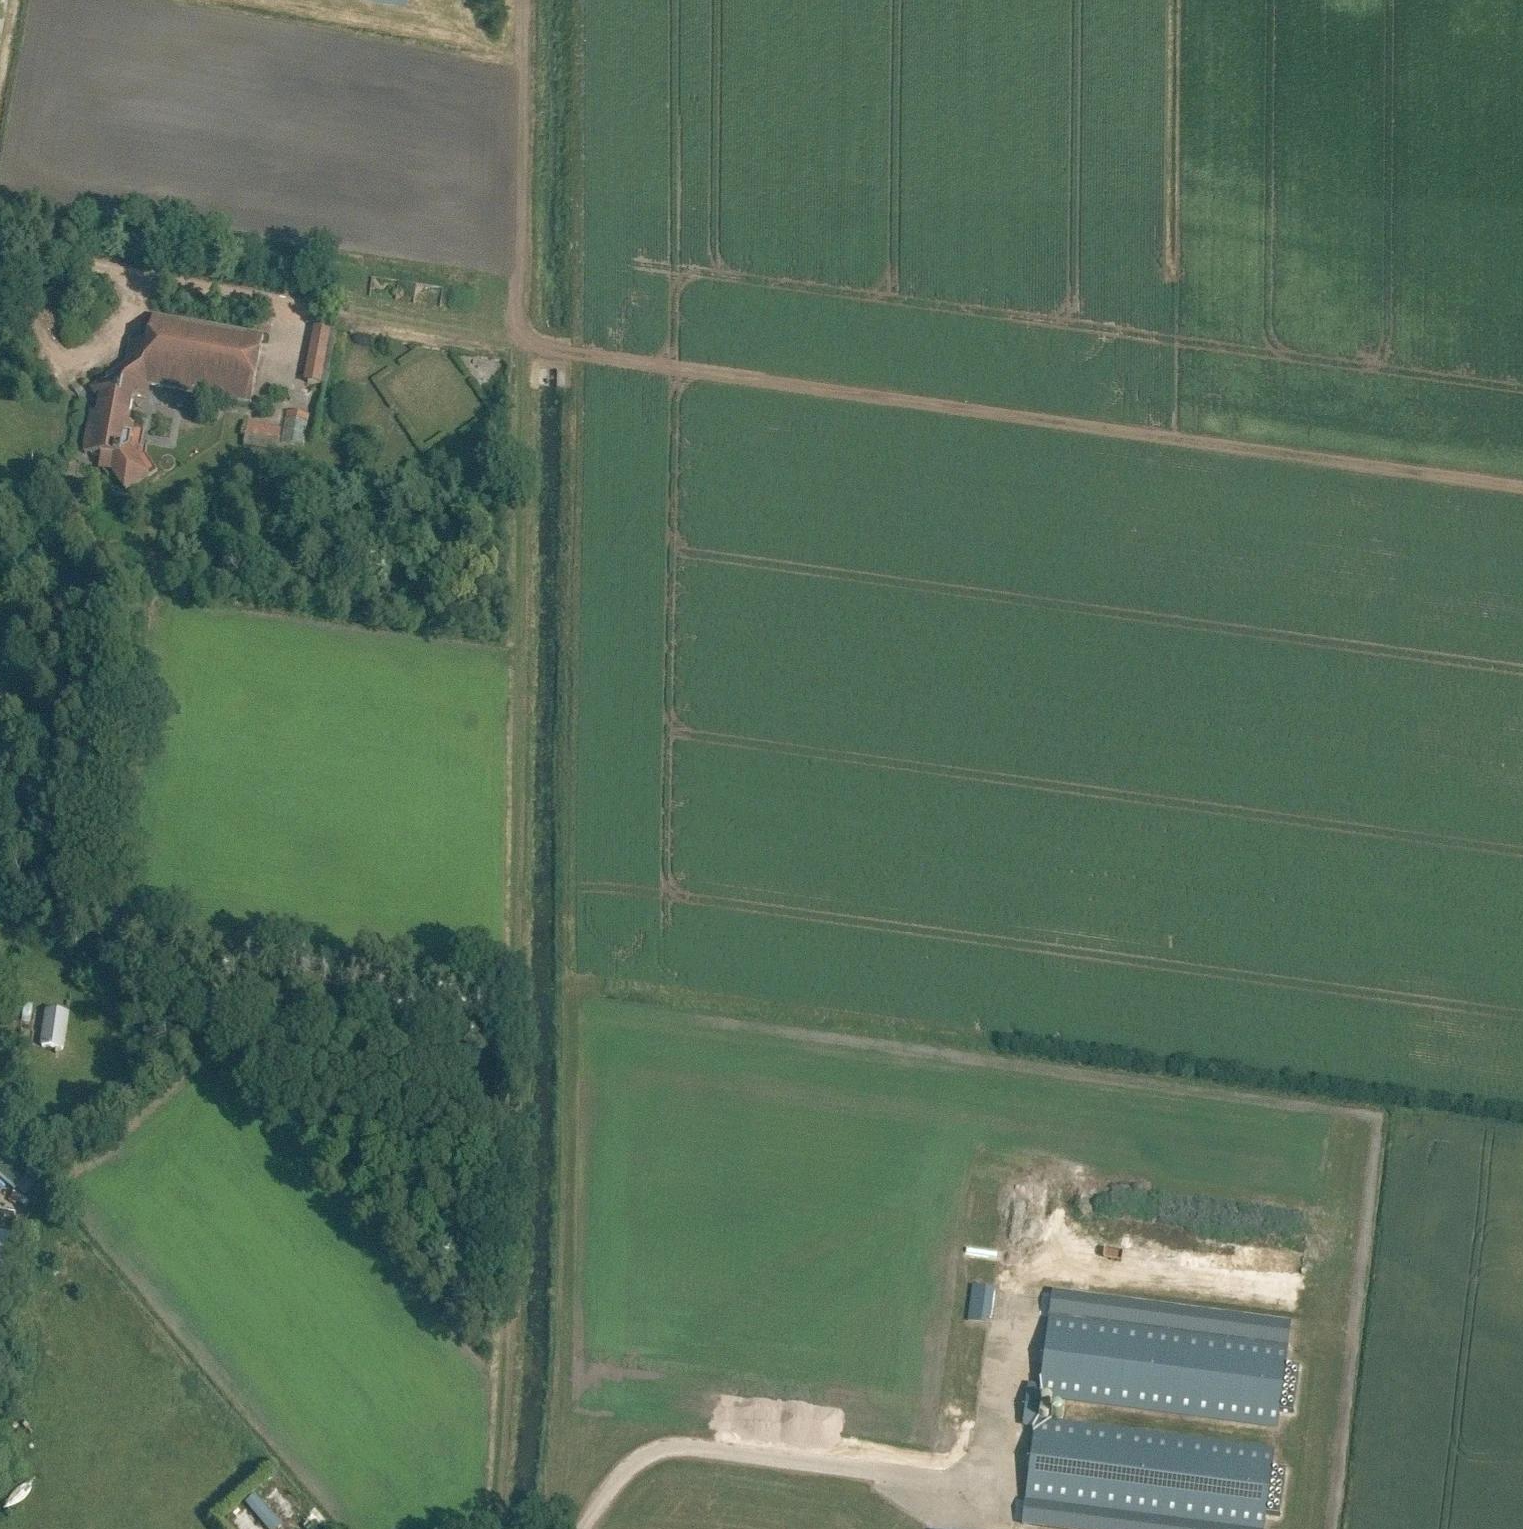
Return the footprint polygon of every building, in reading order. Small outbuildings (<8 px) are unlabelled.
[(91,421),(85,454),(119,460),(123,465),(113,472),(126,492),(148,476),(129,448),(133,426),(128,425),(133,396),(146,398),(148,384),(251,402),(263,335),(152,315),(145,352),(129,349),(124,378),(113,376),(112,375),(91,390),(100,402),(96,421),(91,421)] [(304,378),(322,381),(333,328),(315,325),(304,378)] [(260,425),(256,448),(281,452),(283,441),(305,445),(310,413),(286,408),(282,429),(260,425)] [(42,1047),(63,1050),(68,1013),(47,1010),(42,1047)] [(0,1150),(0,1176),(17,1191),(30,1175),(0,1150)] [(10,1235),(0,1233),(0,1289),(10,1235)] [(966,1322),(986,1325),(987,1317),(992,1318),(996,1291),(987,1289),(987,1288),(971,1286),(966,1322)] [(1287,1349),(1291,1323),(1053,1291),(1052,1300),(1049,1318),(1127,1328),(1287,1349)] [(1023,1425),(1035,1427),(1025,1500),(1069,1506),(1244,1528),(1264,1528),(1265,1516),(1282,1518),(1288,1473),(1271,1470),(1274,1452),(1037,1421),(1040,1397),(1277,1428),(1279,1412),(1296,1415),(1302,1369),(1285,1367),(1287,1349),(1127,1328),(1049,1318),(1040,1391),(1028,1390),(1023,1425)] [(1025,1502),(1022,1526),(1049,1528),(1229,1528),(1025,1502)]
